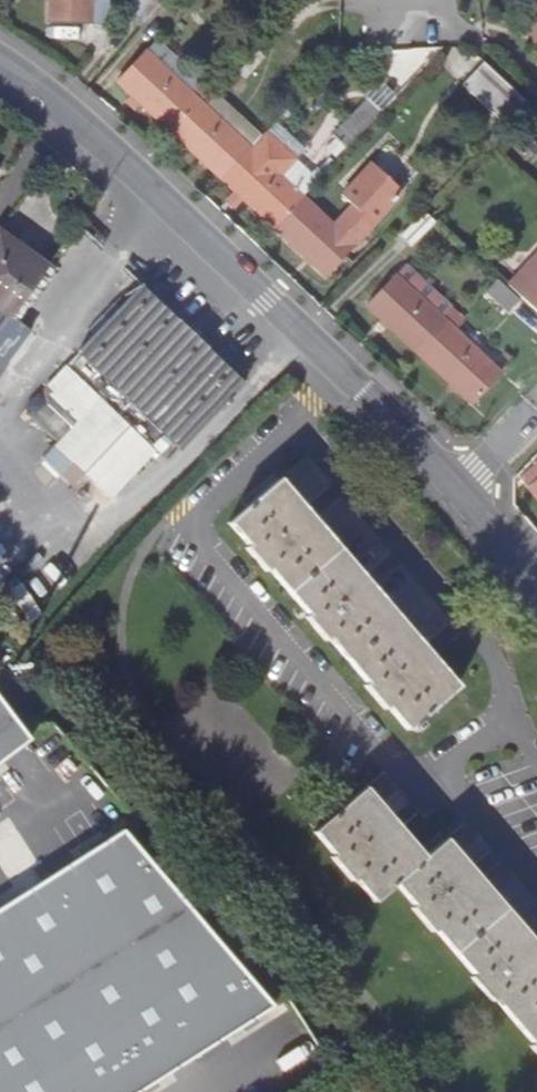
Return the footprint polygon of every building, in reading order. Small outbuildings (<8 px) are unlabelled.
[(50,22),(91,23),(92,0),(51,0),(50,22)] [(297,159),(268,132),(252,149),(146,53),(119,82),(326,276),(404,194),(372,165),(344,195),(355,205),(335,226),(302,197),(319,179),(306,167),(302,172),(294,164),(298,160),(297,159)] [(520,95),(484,62),(464,84),(499,117),(520,95)] [(365,106),(335,136),(348,149),(378,119),(365,106)] [(278,122),(268,132),(297,159),(306,149),(278,122)] [(50,265),(0,229),(0,310),(11,318),(13,316),(50,265)] [(506,283),(536,312),(536,251),(506,283)] [(455,330),(429,307),(397,276),(368,307),(383,320),(376,327),(382,333),(389,326),(472,402),(500,371),(455,330)] [(499,282),(489,293),(509,312),(520,301),(499,282)] [(141,284),(76,355),(180,452),(244,382),(141,284)] [(441,295),(429,307),(455,330),(466,320),(441,295)] [(11,318),(0,310),(0,334),(11,318)] [(5,369),(0,366),(2,363),(5,366),(31,330),(13,316),(11,318),(0,334),(0,375),(5,369)] [(388,706),(408,730),(459,686),(279,477),(229,522),(249,545),(246,548),(268,573),(271,570),(308,613),(304,616),(325,640),(328,637),(367,682),(364,685),(384,709),(388,706)] [(34,740),(0,695),(0,765),(34,740)] [(314,829),(334,854),(331,856),(352,881),(354,878),(375,902),(395,883),(413,904),(410,908),(431,931),(434,929),(473,975),(470,976),(492,1001),(495,999),(533,1043),(530,1045),(536,1053),(536,945),(445,838),(424,855),(364,787),(314,829)] [(278,1007),(125,830),(0,907),(0,1091),(144,1091),(278,1007)]
